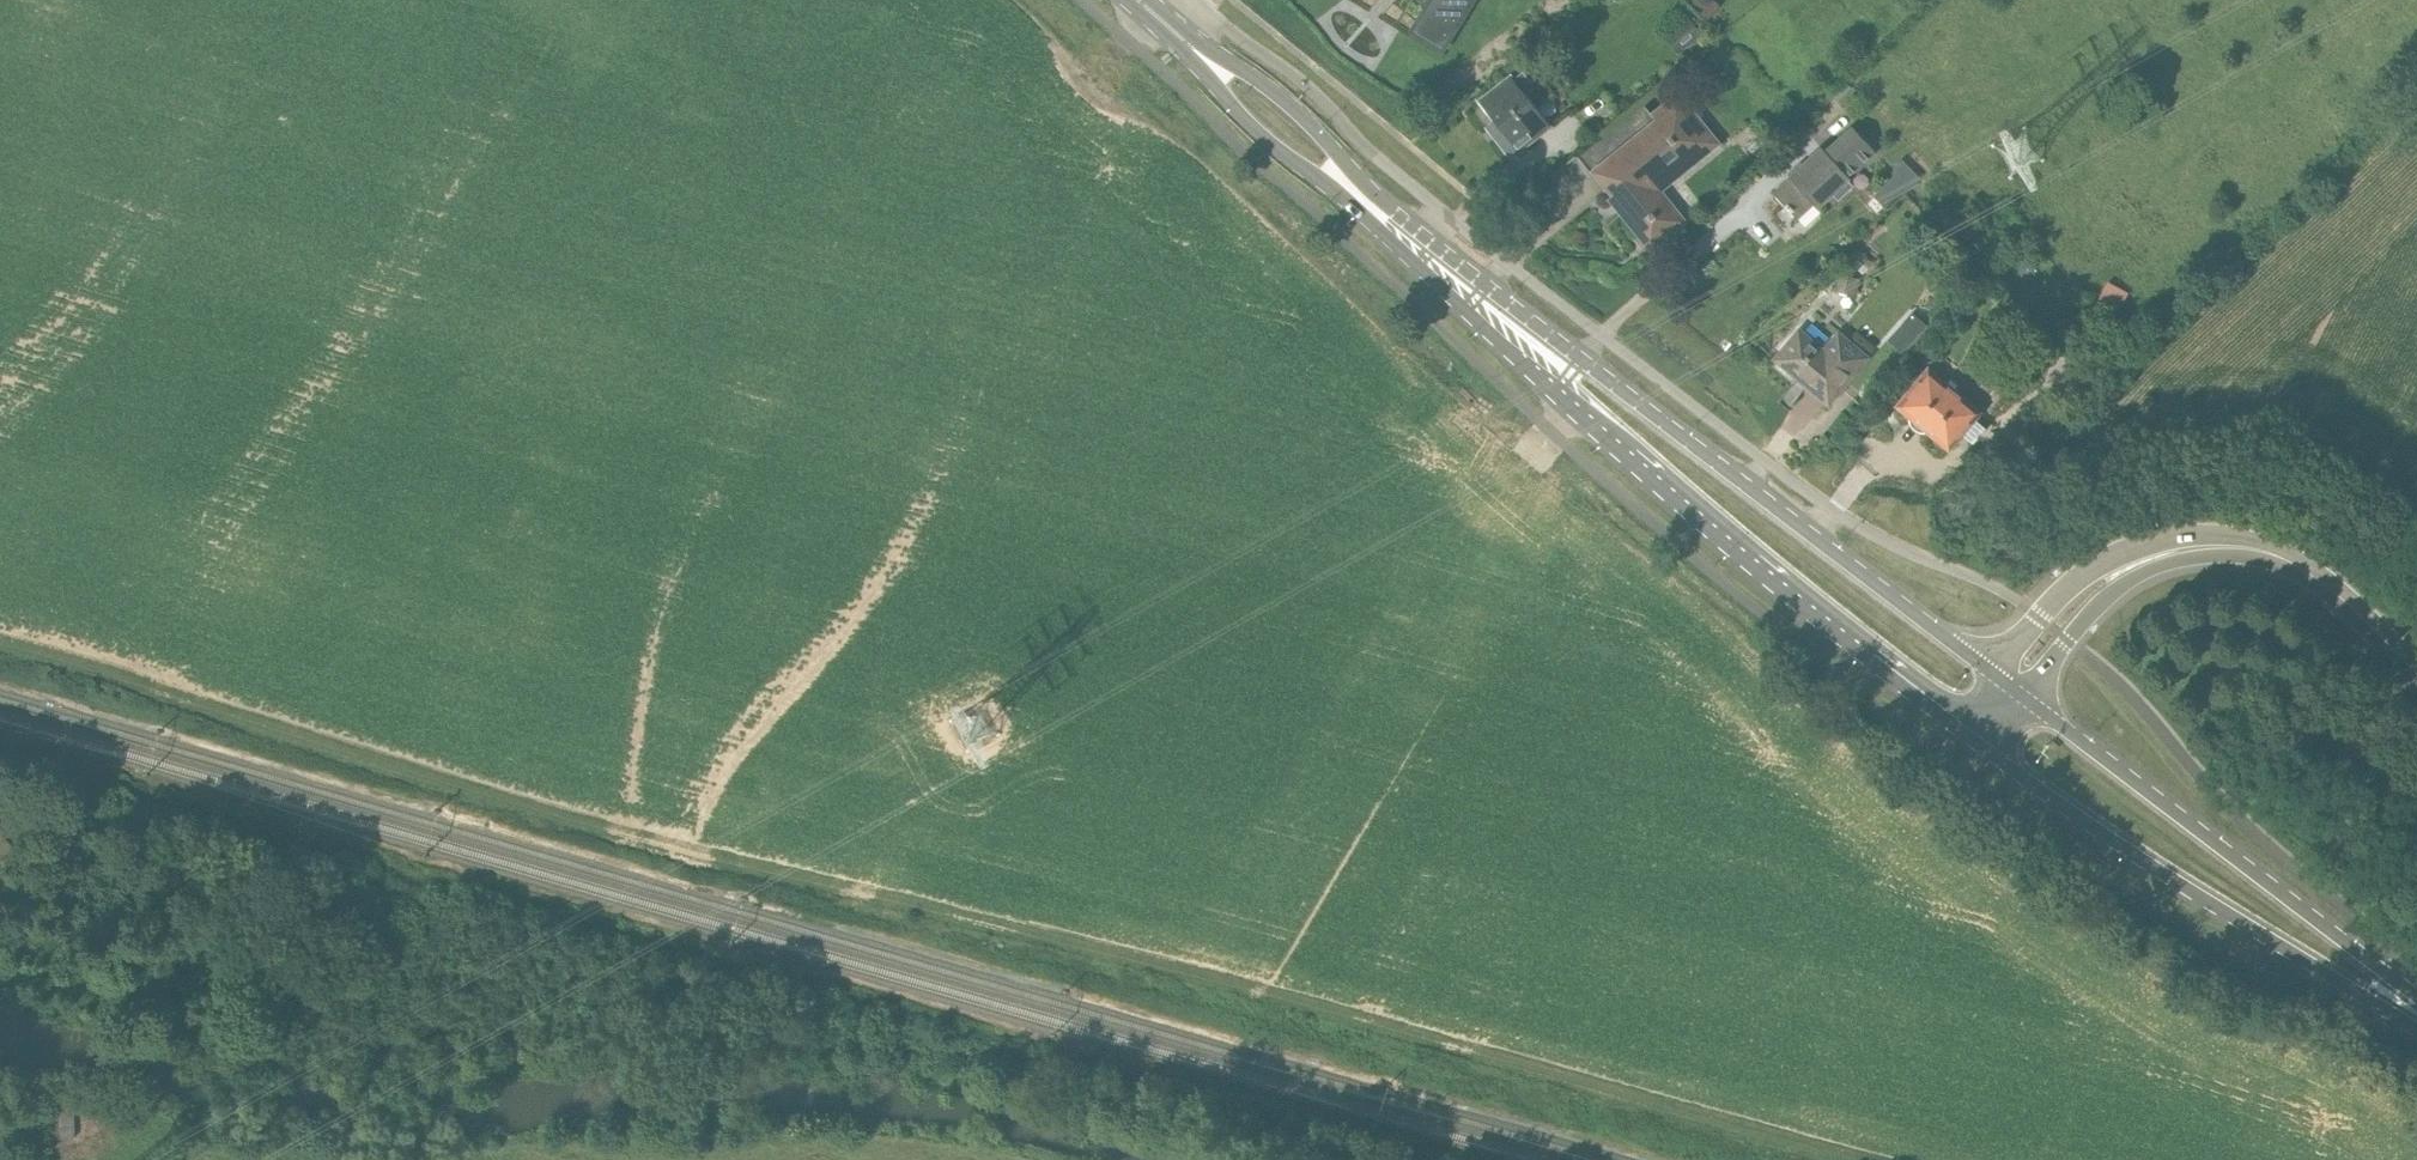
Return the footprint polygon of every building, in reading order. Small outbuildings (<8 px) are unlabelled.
[(1416,0),(1429,8),(1415,31),(1442,48),(1472,0),(1416,0)] [(1678,53),(1702,34),(1690,20),(1667,39),(1678,53)] [(1536,88),(1524,73),(1483,106),(1504,132),(1498,136),(1507,147),(1512,143),(1516,147),(1549,121),(1546,117),(1557,109),(1539,85),(1536,88)] [(1657,244),(1687,220),(1663,191),(1722,145),(1679,91),(1586,165),(1639,232),(1644,228),(1657,244)] [(1867,160),(1858,149),(1864,142),(1852,129),(1838,141),(1826,152),(1821,147),(1788,176),(1790,179),(1773,193),(1798,220),(1814,205),(1818,210),(1851,180),(1849,176),(1867,160)] [(1857,297),(1860,279),(1849,276),(1845,294),(1857,297)] [(1912,343),(1897,329),(1887,340),(1902,354),(1912,343)] [(1824,347),(1802,330),(1776,360),(1829,403),(1869,355),(1838,330),(1824,347)] [(1923,355),(1937,355),(1937,344),(1923,344),(1923,355)] [(1951,385),(1930,368),(1898,406),(1949,449),(1962,434),(1973,444),(1986,429),(1977,420),(1984,412),(1981,409),(1983,406),(1953,381),(1951,385)] [(16,844),(0,825),(0,857),(16,844)] [(53,1139),(74,1139),(73,1108),(52,1108),(53,1139)]
